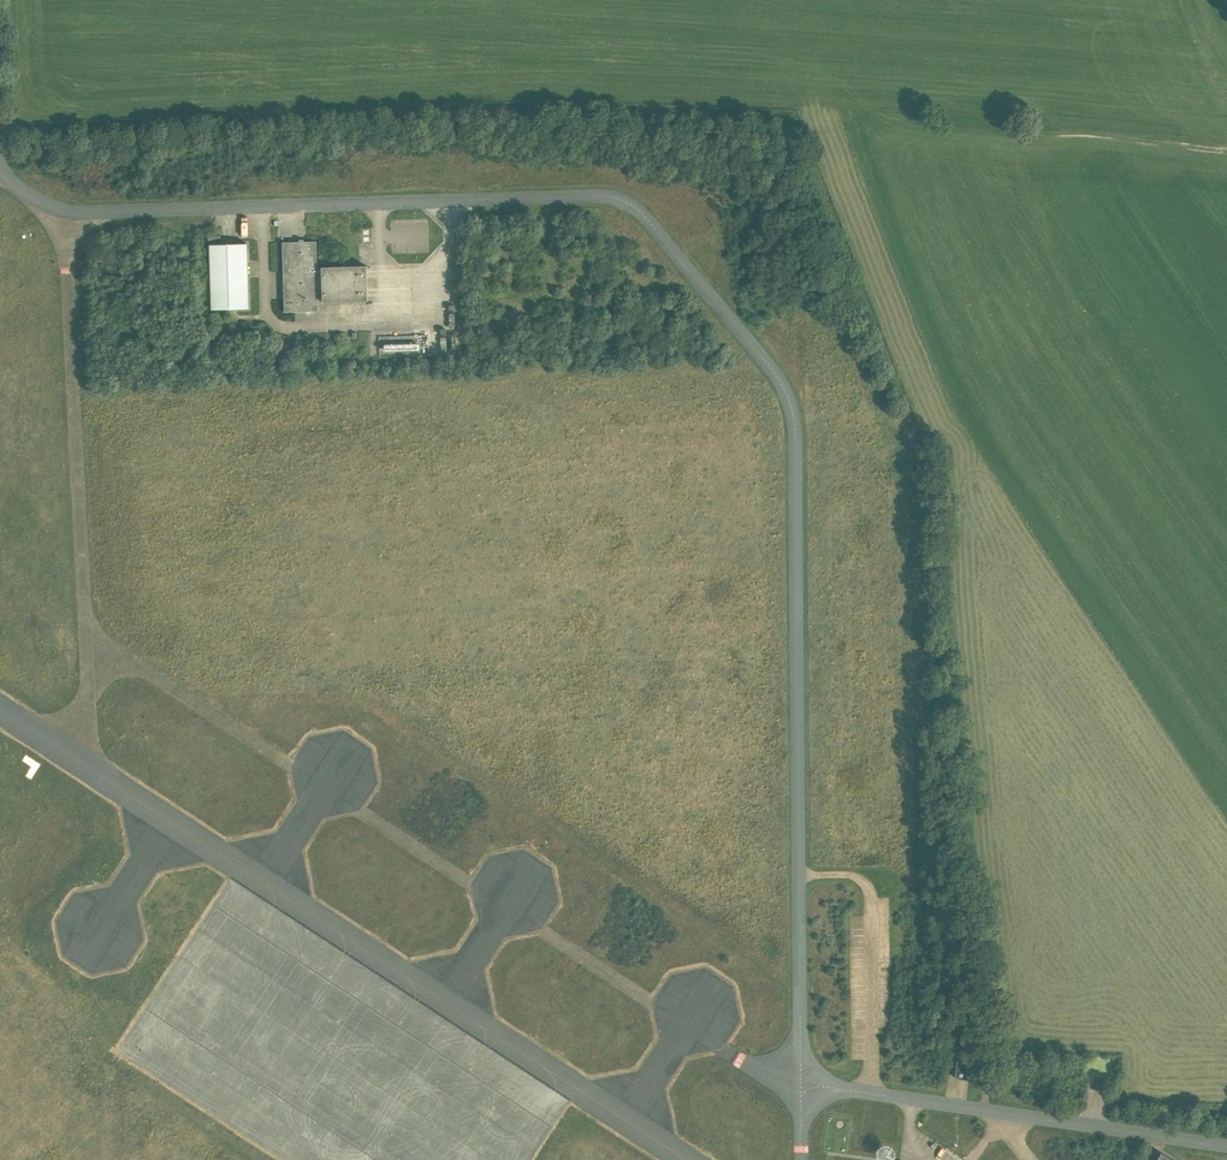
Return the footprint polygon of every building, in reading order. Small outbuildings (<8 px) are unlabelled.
[(935,146),(934,151),(945,154),(947,149),(935,146)] [(318,241),(284,242),(286,312),(320,311),(320,302),(370,301),(368,266),(319,267),(318,241)] [(248,243),(212,244),(214,310),(250,308),(248,243)] [(957,1060),(955,1077),(972,1080),(974,1063),(970,1062),(957,1060)] [(1155,1159),(1173,1159),(1161,1152),(1155,1159)]
